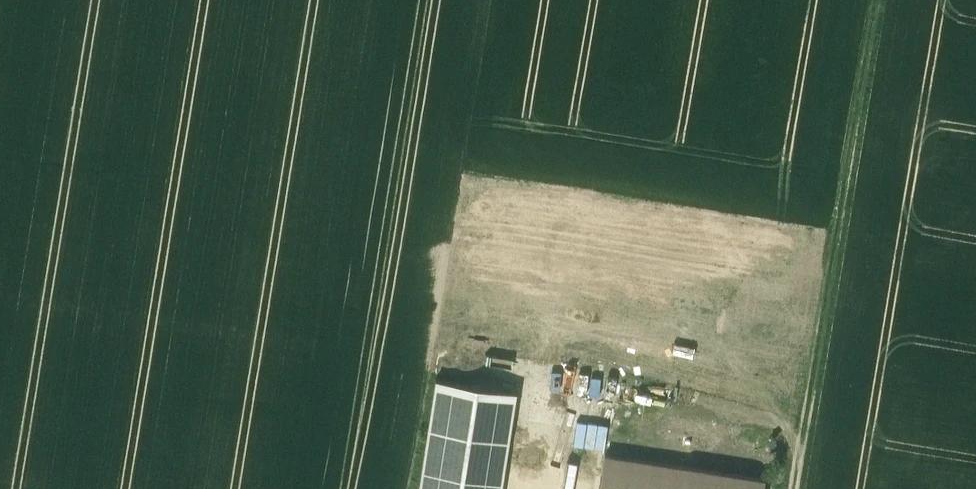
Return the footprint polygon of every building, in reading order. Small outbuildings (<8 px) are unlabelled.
[(516,391),(436,379),(419,488),(501,488),(516,391)] [(604,454),(599,488),(761,488),(763,478),(604,454)]
